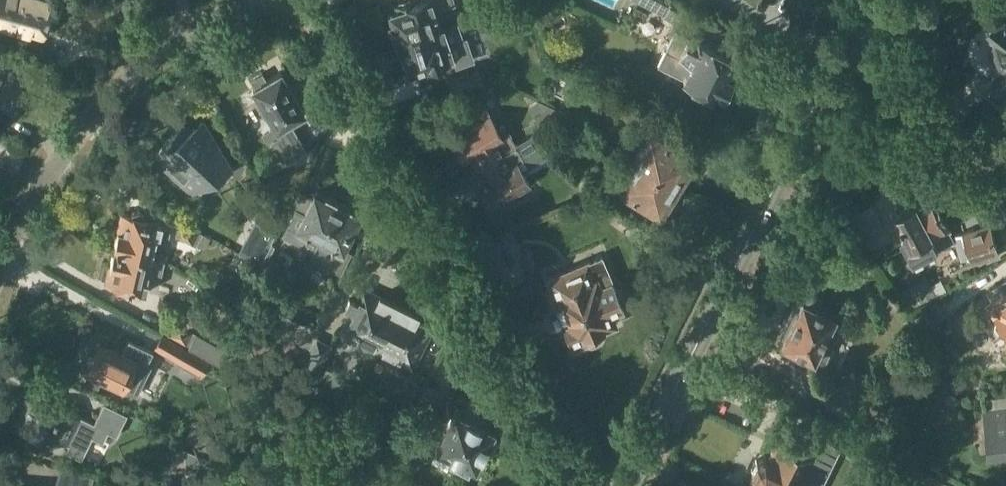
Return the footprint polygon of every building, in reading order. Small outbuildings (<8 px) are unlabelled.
[(9,27),(10,24),(44,34),(45,29),(47,30),(51,13),(56,14),(60,0),(59,0),(0,0),(0,25),(9,27)] [(396,10),(387,13),(397,45),(401,44),(401,42),(459,23),(458,23),(455,21),(445,24),(444,20),(439,22),(436,12),(439,11),(438,9),(454,4),(453,0),(424,0),(418,2),(417,0),(411,0),(394,6),(396,10)] [(664,14),(664,15),(684,26),(692,10),(673,0),(672,0),(670,3),(665,0),(637,0),(664,14)] [(1001,66),(993,75),(1005,86),(1005,21),(1000,16),(988,31),(998,39),(995,42),(994,46),(994,50),(993,50),(994,57),(995,57),(995,59),(998,63),(1001,66)] [(401,42),(401,44),(410,71),(415,69),(416,74),(439,67),(438,64),(456,58),(453,46),(461,43),(463,39),(459,23),(401,42)] [(721,96),(725,90),(727,91),(732,89),(735,82),(733,78),(731,77),(740,59),(689,34),(679,54),(666,47),(658,64),(692,81),(691,82),(712,92),(721,96)] [(255,86),(253,87),(260,100),(256,103),(265,118),(269,115),(281,135),(271,141),(285,163),(307,150),(290,121),(305,112),(280,71),(267,79),(262,72),(251,78),(255,86)] [(448,80),(452,93),(485,83),(482,71),(448,80)] [(452,136),(465,159),(470,156),(477,168),(517,145),(511,134),(512,133),(505,122),(498,126),(491,115),(492,114),(482,98),(453,115),(462,130),(452,136)] [(168,168),(192,189),(229,166),(204,123),(189,129),(183,124),(159,150),(172,162),(168,168)] [(648,129),(630,158),(678,186),(695,159),(648,129)] [(484,180),(479,183),(496,212),(516,200),(513,193),(531,183),(523,169),(544,158),(532,137),(517,145),(477,168),(484,180)] [(678,186),(630,158),(613,184),(660,214),(678,186)] [(297,208),(284,234),(314,249),(318,241),(339,201),(326,194),(325,196),(315,191),(314,193),(302,187),(293,206),(297,208)] [(900,214),(910,233),(903,237),(916,261),(941,248),(956,239),(934,197),(918,206),(917,205),(900,214)] [(314,249),(311,256),(341,271),(352,249),(344,245),(360,214),(351,209),(352,207),(339,201),(318,241),(314,249)] [(114,247),(153,256),(166,259),(167,252),(154,249),(156,241),(160,242),(169,239),(171,229),(164,222),(160,221),(160,219),(144,215),(144,214),(139,208),(132,210),(131,214),(121,212),(116,230),(118,230),(114,247)] [(272,241),(277,231),(255,219),(239,250),(262,262),(273,241),(272,241)] [(176,234),(196,246),(198,244),(206,248),(212,237),(183,221),(176,234)] [(964,232),(955,234),(963,259),(971,256),(974,264),(1002,256),(992,223),(964,232)] [(147,279),(149,274),(162,277),(166,259),(153,256),(114,247),(110,264),(108,264),(104,281),(115,284),(114,288),(119,293),(126,291),(127,289),(142,293),(143,290),(147,291),(150,280),(147,279)] [(547,277),(554,293),(551,295),(574,349),(587,343),(591,344),(597,342),(599,338),(596,331),(617,323),(613,313),(623,309),(623,308),(625,307),(622,300),(623,300),(624,296),(621,289),(618,287),(616,287),(602,255),(589,260),(589,259),(547,277)] [(928,277),(899,292),(909,311),(938,296),(928,277)] [(1005,330),(1005,281),(990,290),(994,297),(987,302),(995,315),(997,314),(998,317),(997,324),(1000,329),(1005,330),(1005,329),(1005,330)] [(364,287),(342,332),(378,350),(401,305),(364,287)] [(782,342),(815,358),(825,362),(833,344),(824,340),(827,334),(836,338),(845,320),(837,316),(837,314),(819,305),(822,299),(808,292),(804,300),(803,299),(782,342)] [(414,367),(436,322),(401,305),(378,350),(414,367)] [(197,332),(177,321),(169,334),(209,356),(213,348),(195,337),(197,332)] [(154,347),(177,360),(178,358),(199,370),(206,357),(163,332),(154,347)] [(319,337),(302,372),(315,379),(333,344),(319,337)] [(88,370),(84,378),(99,385),(103,378),(124,388),(125,387),(137,393),(152,363),(147,361),(153,349),(131,338),(128,345),(124,353),(100,341),(94,355),(90,356),(87,361),(89,365),(87,369),(88,370)] [(439,388),(428,383),(418,404),(429,409),(439,388)] [(25,395),(12,423),(49,441),(52,436),(68,444),(71,445),(85,417),(53,401),(50,408),(25,395)] [(68,444),(65,449),(82,458),(93,436),(103,441),(108,431),(116,435),(127,411),(105,401),(95,422),(85,417),(71,445),(68,444)] [(435,451),(452,459),(450,465),(469,474),(475,464),(484,445),(490,448),(494,445),(497,439),(496,433),(493,431),(494,429),(479,422),(482,416),(458,404),(435,451)] [(990,455),(1005,453),(1005,409),(985,411),(990,455)] [(754,485),(821,485),(841,446),(798,425),(788,444),(777,439),(768,459),(764,457),(757,459),(752,469),(754,476),(758,478),(754,485)] [(95,475),(60,468),(54,485),(92,485),(95,475)]
